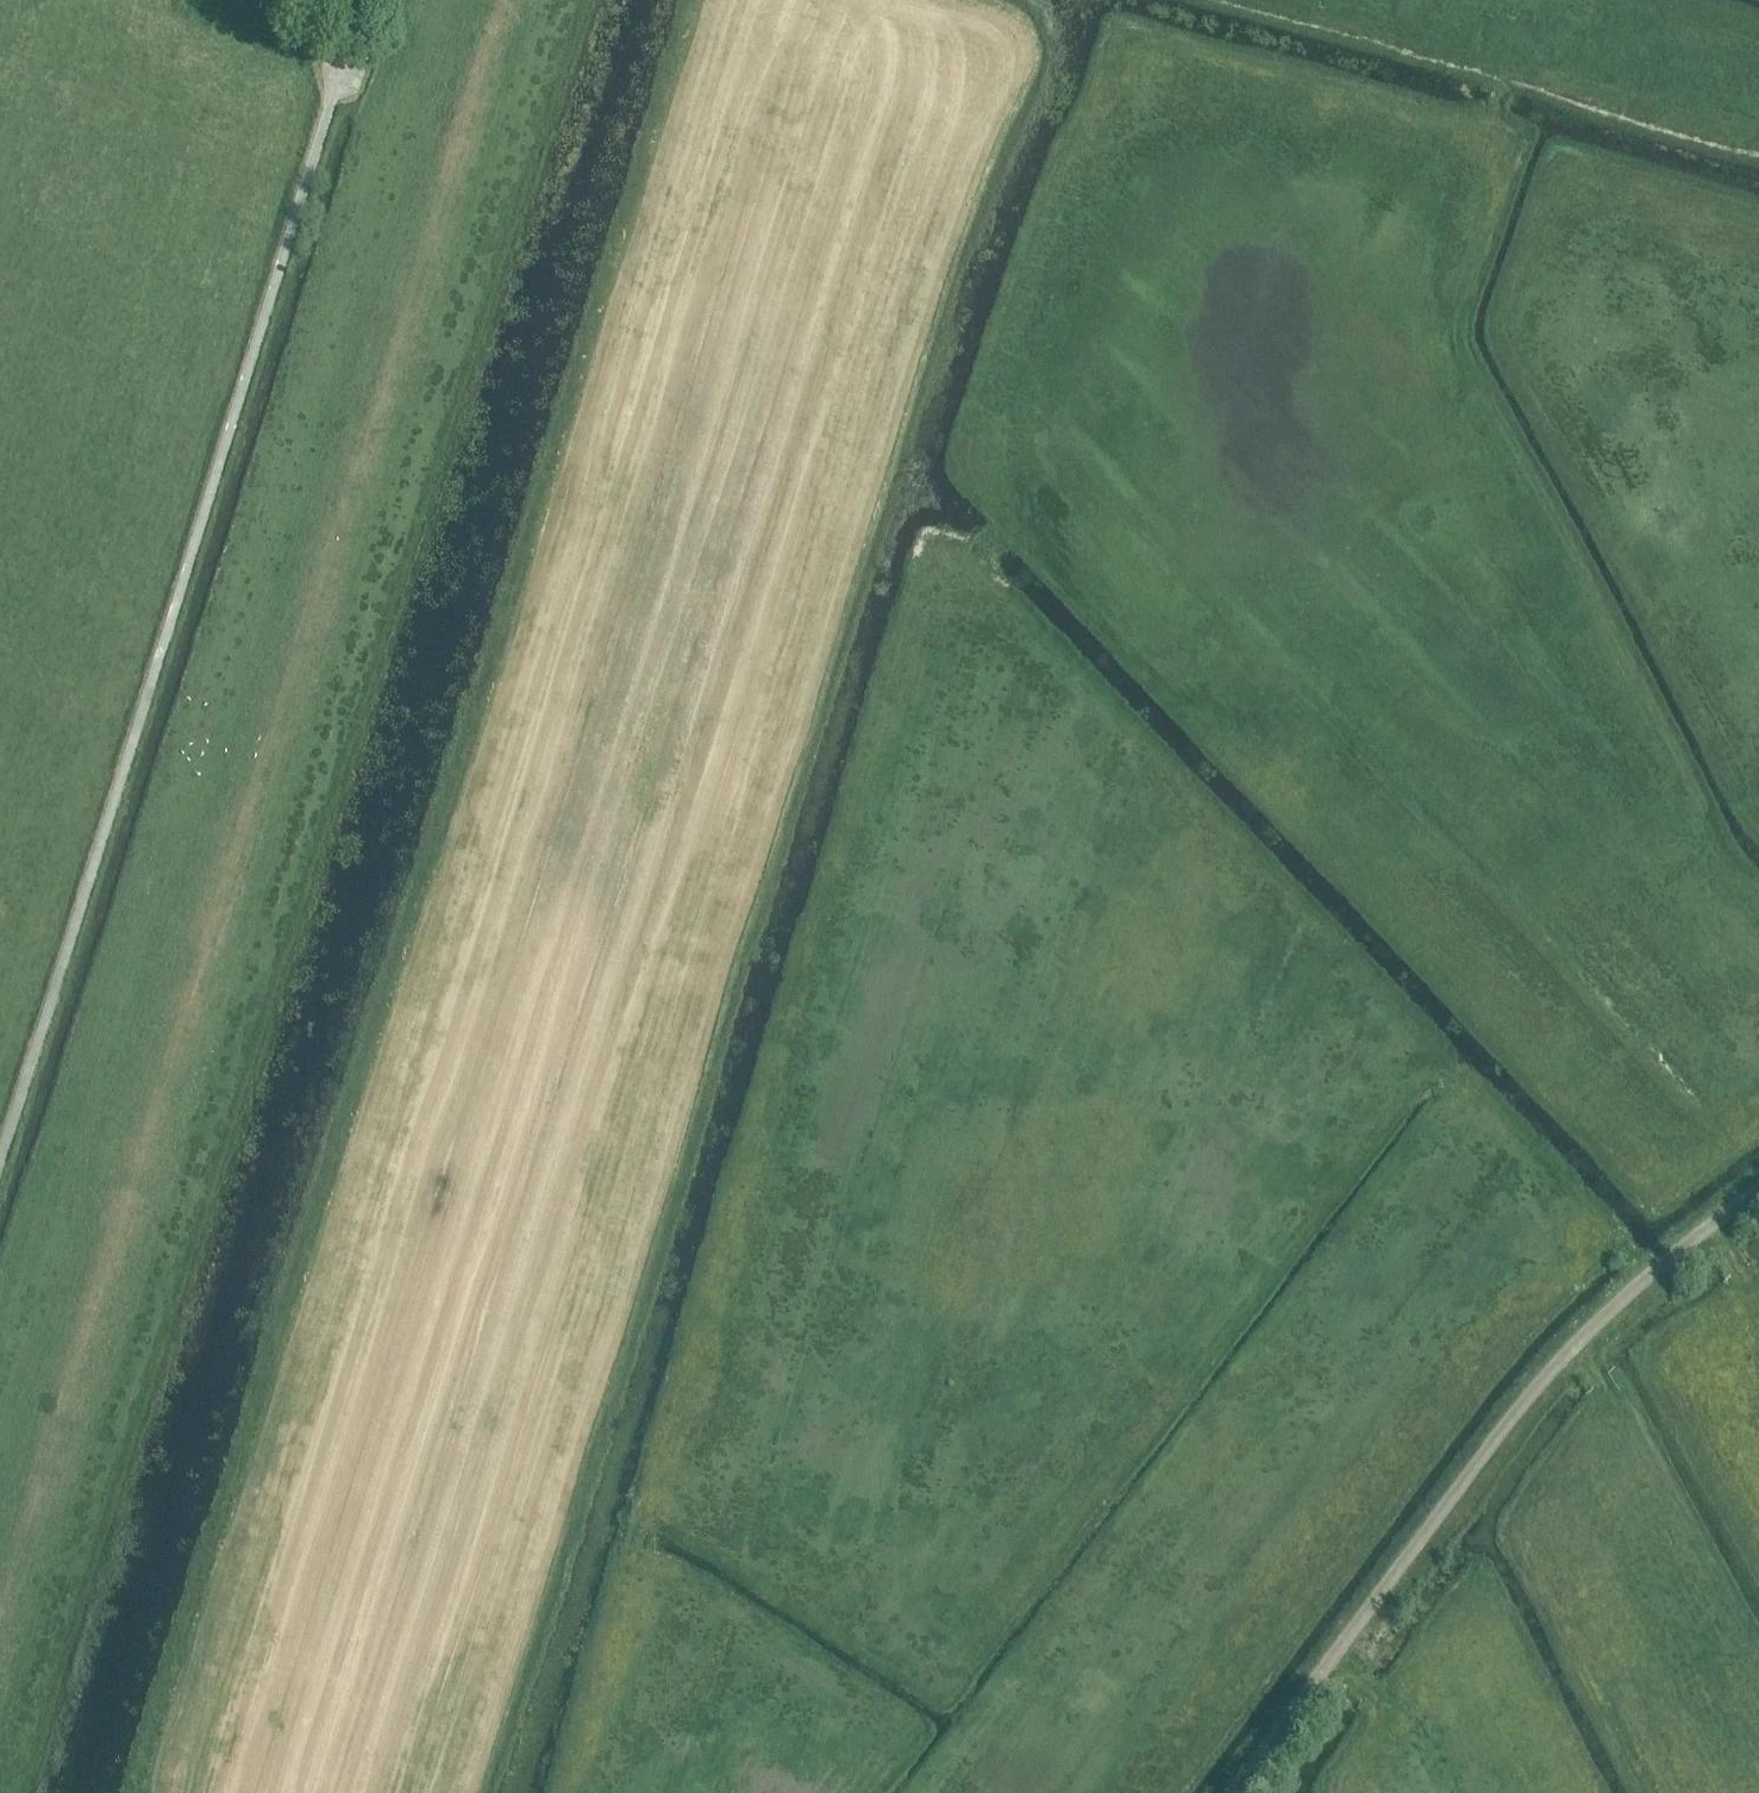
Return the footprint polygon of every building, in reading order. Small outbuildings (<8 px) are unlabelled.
[(263,0),(222,0),(259,13),(263,0)]
